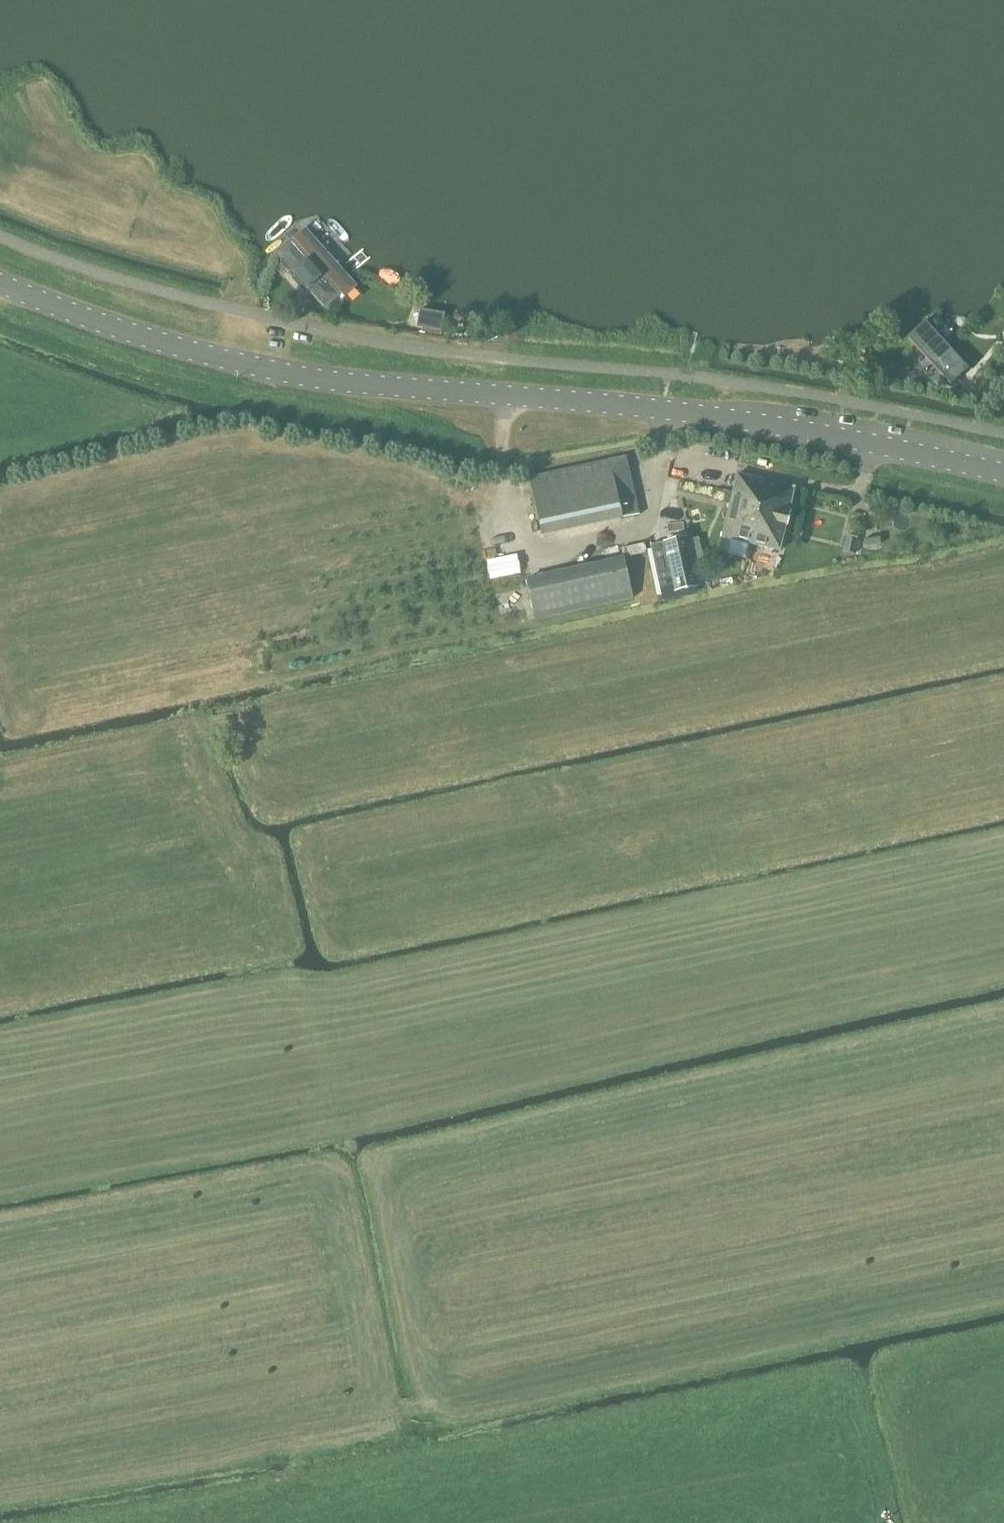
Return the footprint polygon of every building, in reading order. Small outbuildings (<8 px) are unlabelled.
[(326,251),(305,227),(276,253),(278,256),(325,308),(343,292),(346,296),(358,285),(326,251)] [(443,332),(446,314),(421,310),(418,328),(443,332)] [(927,318),(907,336),(952,384),(971,366),(927,318)] [(629,477),(625,459),(533,479),(545,536),(624,519),(624,518),(640,515),(632,477),(629,477)] [(782,553),(798,490),(737,474),(721,540),(782,553)] [(860,538),(848,535),(844,551),(856,555),(860,538)] [(688,537),(652,546),(663,597),(699,589),(688,537)] [(537,621),(636,599),(627,559),(528,581),(537,621)]
